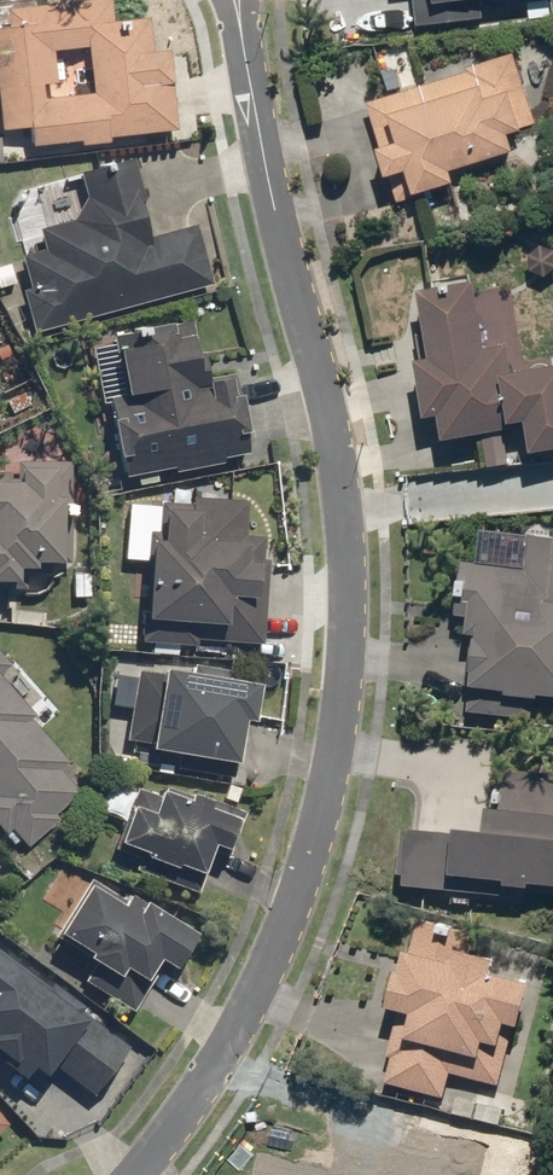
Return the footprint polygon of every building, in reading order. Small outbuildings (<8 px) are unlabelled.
[(5,10),(7,28),(0,29),(0,124),(1,133),(26,130),(28,149),(77,143),(78,147),(108,144),(107,140),(178,131),(168,51),(152,53),(148,20),(112,24),(109,0),(87,0),(5,10)] [(415,28),(485,21),(483,3),(512,0),(412,0),(415,28)] [(535,129),(513,54),(464,69),(465,73),(366,103),(381,152),(375,153),(383,179),(389,178),(397,204),(454,187),(450,173),(512,154),(507,137),(535,129)] [(11,262),(31,336),(213,286),(197,226),(155,238),(133,158),(77,173),(84,199),(71,221),(37,230),(43,253),(11,262)] [(552,453),(552,368),(511,375),(506,346),(485,350),(474,283),(416,293),(423,335),(415,336),(420,362),(413,363),(423,420),(437,418),(441,443),(525,428),(530,457),(552,453)] [(121,479),(247,456),(231,373),(204,378),(193,321),(109,336),(121,397),(106,400),(121,479)] [(71,462),(16,462),(16,473),(0,473),(0,590),(27,590),(27,573),(34,573),(34,565),(60,565),(60,517),(72,517),(71,462)] [(189,505),(127,501),(123,562),(145,563),(139,645),(196,648),(196,642),(261,647),(266,577),(261,577),(264,537),(244,536),(247,503),(190,499),(189,505)] [(528,536),(525,567),(459,560),(452,617),(466,619),(463,640),(472,640),(464,713),(532,721),(534,697),(552,699),(552,539),(528,536)] [(0,655),(0,676),(10,667),(0,655)] [(189,675),(135,667),(124,742),(148,745),(147,752),(172,755),(170,770),(234,780),(242,727),(252,728),(258,685),(233,681),(234,672),(191,666),(189,675)] [(5,835),(10,831),(27,849),(59,820),(56,816),(80,794),(59,771),(68,762),(30,720),(35,716),(0,678),(0,829),(5,835)] [(403,889),(527,901),(529,887),(552,889),(552,774),(502,769),(498,810),(485,809),(482,835),(408,828),(403,889)] [(231,855),(245,814),(164,785),(161,796),(136,787),(113,852),(137,860),(132,872),(197,895),(213,849),(231,855)] [(171,971),(194,936),(128,894),(124,900),(90,879),(53,938),(94,964),(82,983),(131,1013),(161,965),(171,971)] [(394,1017),(379,1083),(446,1098),(451,1076),(500,1087),(513,1030),(518,1031),(529,984),(492,976),(496,959),(469,953),(473,934),(416,921),(408,957),(397,954),(383,1014),(394,1017)] [(0,952),(0,1063),(22,1079),(28,1071),(43,1082),(52,1070),(90,1099),(129,1047),(0,952)]
